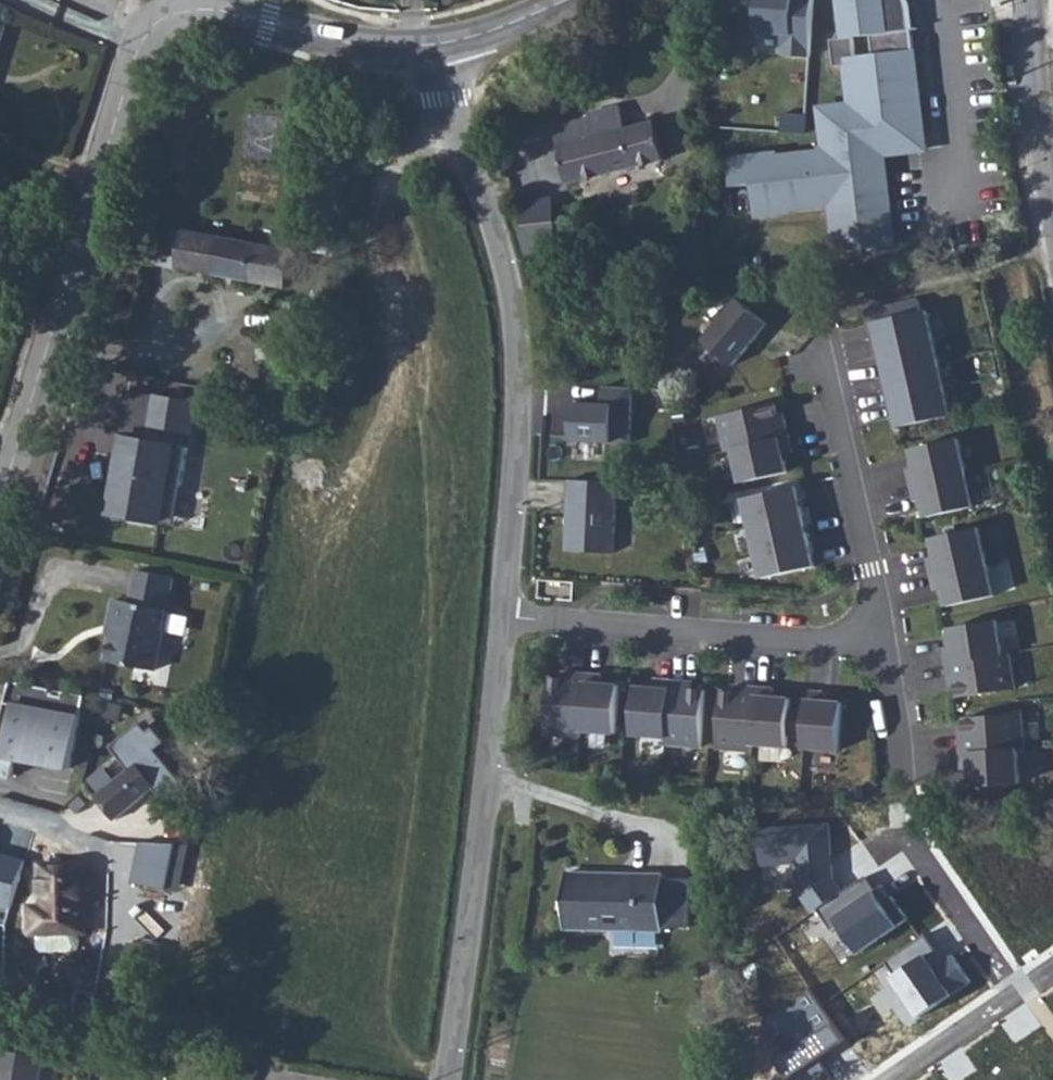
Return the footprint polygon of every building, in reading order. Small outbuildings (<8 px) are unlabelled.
[(907,0),(840,0),(845,38),(832,40),(835,67),(847,65),(851,104),(831,107),(834,134),(829,135),(831,147),(819,149),(819,152),(780,157),(779,154),(729,160),(732,187),(752,184),(756,215),(794,211),(793,209),(832,205),(837,253),(895,245),(884,154),(883,140),(925,136),(909,5),(907,0)] [(756,33),(783,34),(782,55),(811,57),(815,0),(758,0),(756,33)] [(555,126),(567,183),(664,159),(655,122),(626,128),(621,106),(588,114),(589,118),(555,126)] [(824,108),(828,135),(829,135),(834,134),(831,107),(824,108)] [(883,140),(884,154),(893,153),(926,149),(925,136),(883,140)] [(521,201),(524,229),(552,226),(555,251),(560,251),(554,197),(521,201)] [(158,264),(178,268),(185,230),(165,226),(158,264)] [(552,226),(524,229),(526,254),(555,251),(552,226)] [(185,230),(178,268),(287,288),(291,267),(305,270),(308,252),(185,230)] [(674,284),(698,280),(695,270),(673,275),(674,284)] [(739,298),(704,339),(734,365),(769,323),(739,298)] [(875,322),(899,428),(953,415),(929,310),(923,311),(920,300),(878,309),(880,321),(875,322)] [(630,443),(633,388),(603,386),(603,404),(574,403),(572,441),(630,443)] [(128,391),(116,456),(122,457),(126,436),(147,440),(155,396),(128,391)] [(106,513),(159,523),(164,498),(181,486),(197,403),(155,396),(147,440),(126,436),(122,457),(116,456),(106,513)] [(735,449),(790,436),(787,420),(780,421),(776,403),(720,416),(728,451),(735,449)] [(790,436),(735,449),(742,483),(789,472),(785,454),(794,452),(790,436)] [(960,438),(914,449),(918,467),(909,469),(913,485),(968,472),(960,438)] [(968,472),(913,485),(916,501),(925,499),(929,517),(976,506),(968,472)] [(617,482),(569,480),(566,551),(614,553),(617,482)] [(174,526),(181,486),(164,498),(159,523),(174,526)] [(798,487),(745,499),(751,525),(804,513),(798,487)] [(735,524),(749,521),(744,499),(730,502),(735,524)] [(751,525),(757,552),(810,539),(804,513),(751,525)] [(929,558),(933,574),(988,561),(981,527),(934,538),(938,556),(929,558)] [(757,552),(763,578),(816,566),(810,539),(757,552)] [(988,561),(933,574),(937,590),(945,588),(949,606),(996,595),(988,561)] [(116,624),(109,661),(157,670),(165,631),(163,631),(173,577),(139,570),(132,603),(117,599),(112,623),(116,624)] [(999,621),(951,628),(954,646),(945,648),(948,664),(1004,654),(999,621)] [(1004,654),(948,664),(950,680),(957,679),(960,698),(1017,689),(1011,653),(1004,654)] [(582,730),(586,674),(570,673),(569,679),(551,678),(546,734),(582,737),(582,730)] [(603,675),(586,674),(582,730),(617,733),(621,685),(602,684),(603,675)] [(667,737),(672,681),(656,680),(655,688),(637,687),(633,734),(667,737)] [(687,682),(672,681),(667,737),(667,745),(701,748),(705,690),(687,689),(687,682)] [(3,682),(0,699),(0,757),(67,767),(80,694),(3,682)] [(740,693),(721,692),(717,749),(753,752),(753,745),(758,688),(740,686),(740,693)] [(774,689),(758,688),(753,745),(788,747),(789,735),(791,711),(792,699),(773,698),(774,689)] [(826,693),(809,692),(807,712),(805,737),(804,748),(840,751),(844,703),(825,702),(826,693)] [(807,712),(791,711),(789,735),(805,737),(807,712)] [(1024,714),(966,717),(968,736),(961,736),(962,752),(1018,749),(1026,749),(1024,714)] [(1021,784),(1018,749),(962,752),(963,769),(972,768),(973,787),(1021,784)] [(137,763),(156,787),(162,782),(143,758),(137,763)] [(116,819),(156,787),(137,763),(97,796),(116,819)] [(833,880),(830,825),(759,830),(762,865),(797,863),(799,891),(814,912),(818,909),(842,892),(833,880)] [(177,844),(141,842),(133,883),(167,890),(177,844)] [(177,844),(167,890),(177,892),(187,845),(177,844)] [(7,911),(20,860),(0,855),(0,909),(7,911)] [(85,865),(42,865),(43,907),(32,907),(32,932),(39,932),(40,947),(44,951),(75,950),(80,946),(79,931),(87,931),(85,865)] [(566,874),(565,928),(664,930),(664,927),(689,927),(690,879),(665,878),(665,876),(613,875),(613,878),(588,877),(588,874),(566,874)] [(877,891),(866,876),(842,892),(818,909),(832,930),(841,925),(860,952),(908,919),(892,896),(889,898),(882,887),(877,891)] [(893,978),(920,1017),(972,982),(953,955),(945,960),(926,934),(885,961),(896,976),(893,978)] [(45,1060),(0,1051),(0,1079),(41,1079),(45,1060)] [(241,1078),(245,1066),(234,1062),(230,1075),(241,1078)]
